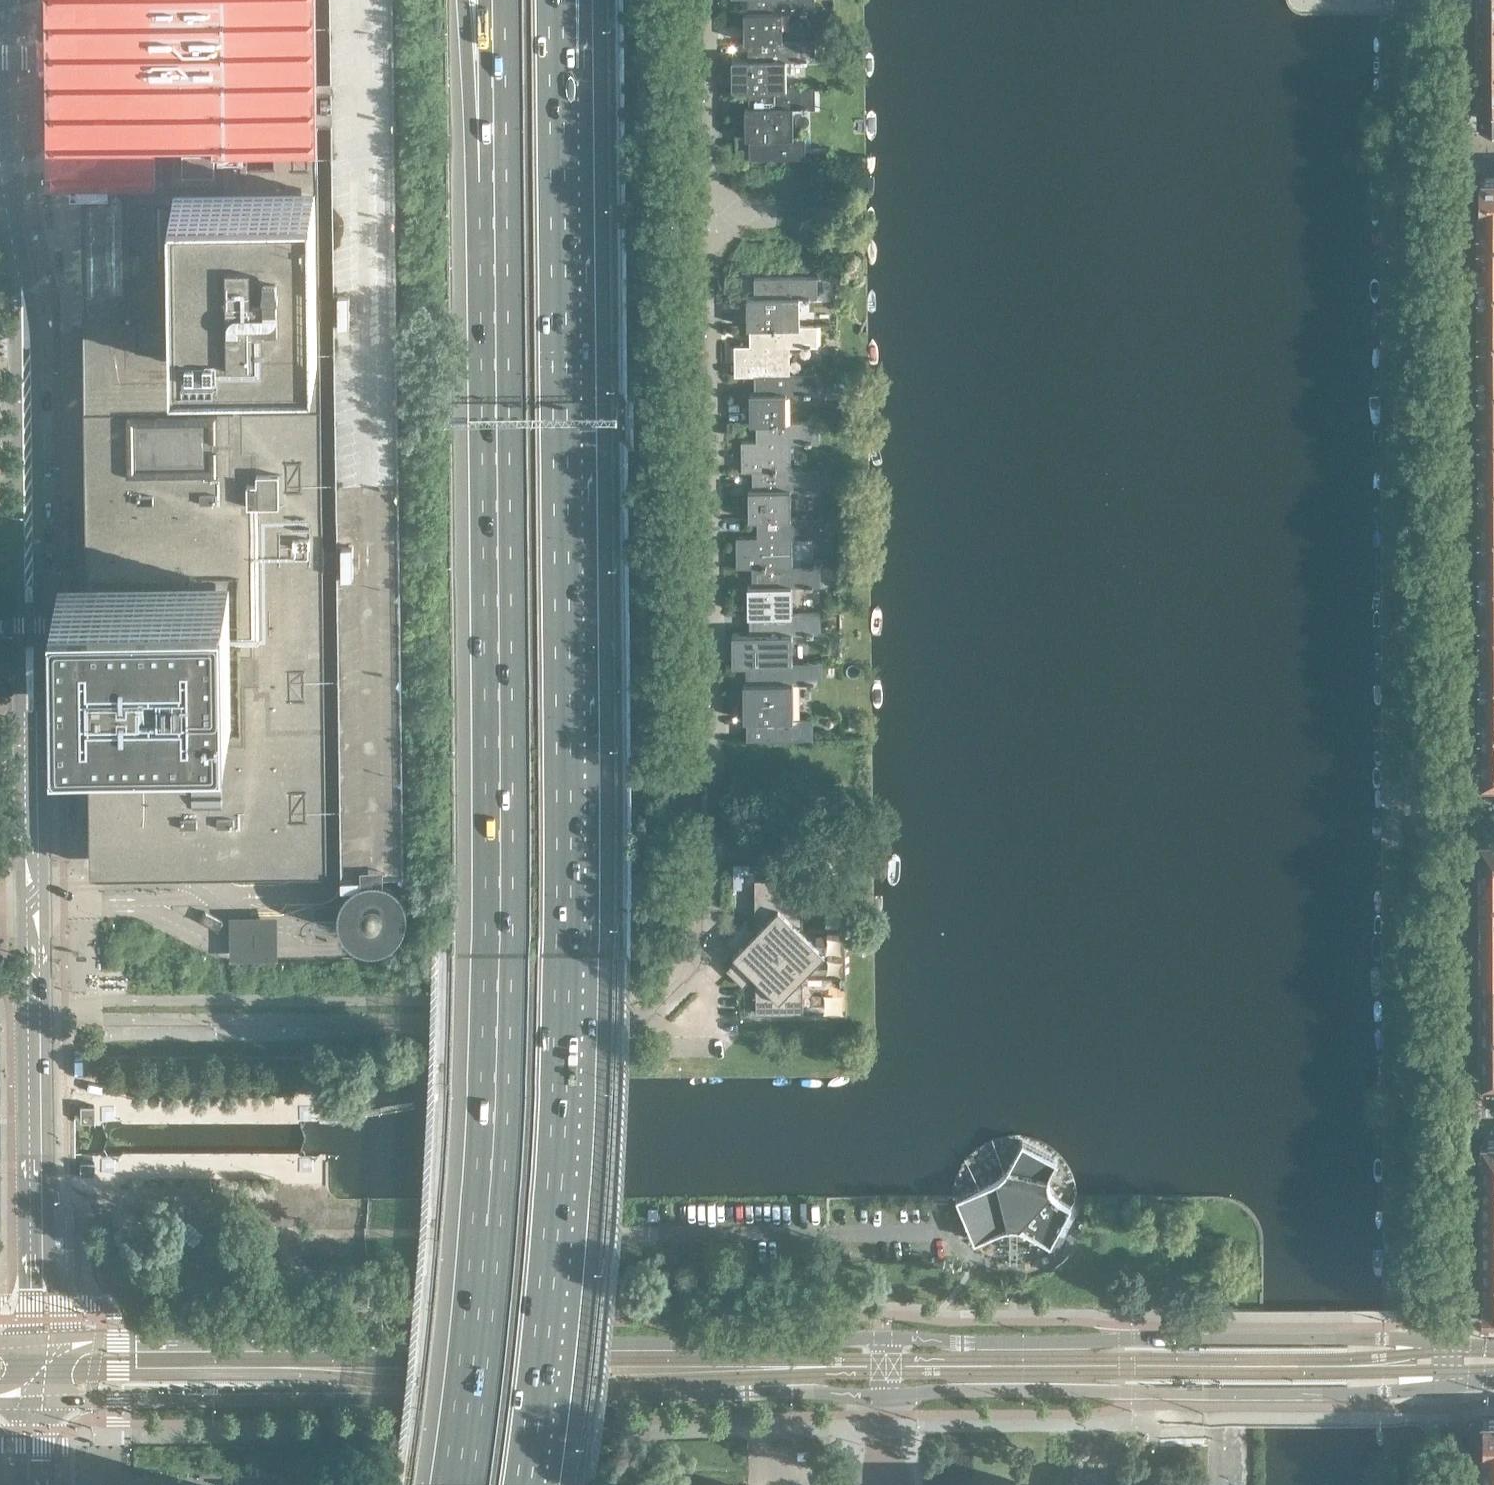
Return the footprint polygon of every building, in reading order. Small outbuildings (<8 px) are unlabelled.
[(330,863),(325,548),(325,539),(321,347),(321,296),(321,287),(320,176),(320,135),(319,0),(50,0),(52,169),(67,169),(67,190),(85,190),(91,573),(60,574),(62,715),(92,714),(94,866),(330,863)] [(398,877),(395,874),(391,872),(388,870),(387,863),(407,863),(397,0),(334,0),(337,279),(342,279),(342,286),(329,287),(321,287),(321,296),(329,296),(342,296),(342,309),(338,309),(341,530),(346,530),(346,538),(333,539),(325,539),(325,548),(333,548),(346,548),(346,561),(341,561),(344,863),(365,863),(365,871),(363,872),(361,873),(358,874),(356,876),(353,879),(351,881),(349,884),(348,886),(346,890),(345,894),(345,897),(345,899),(345,900),(345,903),(345,906),(345,907),(346,908),(347,911),(347,913),(348,915),(350,918),(351,919),(353,922),(356,925),(357,926),(361,928),(364,930),(368,931),(373,932),(377,932),(380,932),(382,932),(387,931),(391,929),(394,927),(396,926),(398,925),(400,923),(403,919),(405,916),(406,914),(407,912),(407,911),(408,908),(408,905),(409,904),(409,901),(409,899),(409,898),(408,895),(408,894),(407,891),(407,889),(406,887),(404,884),(403,882),(401,880),(400,879),(398,877)] [(782,11),(814,10),(814,0),(752,0),(752,10),(744,10),(745,40),(752,40),(752,39),(782,38),(782,11)] [(1479,10),(1493,10),(1493,0),(1479,0),(1479,10)] [(1479,10),(1479,35),(1493,35),(1493,10),(1479,10)] [(1479,35),(1479,59),(1493,59),(1493,35),(1479,35)] [(786,86),(786,58),(815,58),(814,38),(782,38),(752,39),(752,40),(752,58),(732,58),(732,88),(753,88),(753,87),(786,86)] [(1479,59),(1479,83),(1493,83),(1493,59),(1479,59)] [(1479,83),(1479,115),(1493,115),(1493,83),(1479,83)] [(783,134),(783,107),(815,107),(815,86),(786,86),(753,87),(753,88),(753,106),(745,106),(745,136),(753,136),(753,157),(805,156),(805,134),(783,134)] [(1480,175),(1480,206),(1493,206),(1493,175),(1480,175)] [(1480,206),(1480,231),(1493,231),(1493,206),(1480,206)] [(1480,231),(1480,255),(1493,255),(1493,231),(1480,231)] [(1480,255),(1480,279),(1493,279),(1493,255),(1480,255)] [(786,325),(786,324),(786,297),(800,296),(817,296),(817,276),(758,276),(758,296),(747,296),(747,326),(754,326),(754,325),(786,325)] [(1480,279),(1480,304),(1493,304),(1493,279),(1480,279)] [(800,324),(800,296),(786,297),(786,324),(800,324)] [(1480,304),(1480,328),(1493,328),(1493,304),(1480,304)] [(790,373),(790,372),(790,344),(818,344),(818,324),(800,324),(786,324),(786,325),(754,325),(754,326),(754,344),(734,344),(735,374),(758,374),(758,373),(790,373)] [(1480,328),(1480,353),(1493,353),(1493,328),(1480,328)] [(787,420),(787,392),(819,392),(818,372),(790,372),(790,373),(758,373),(758,374),(759,392),(750,392),(750,422),(760,422),(760,421),(787,421),(787,420)] [(791,468),(790,440),(819,440),(819,420),(787,420),(787,421),(760,421),(760,422),(760,440),(742,440),(742,470),(756,470),(756,469),(791,469),(791,468)] [(788,516),(788,489),(819,488),(819,468),(791,468),(791,469),(756,469),(756,470),(757,488),(749,488),(749,518),(762,518),(762,517),(788,517),(788,516)] [(792,565),(791,537),(820,536),(820,516),(788,516),(788,517),(762,517),(762,518),(762,536),(737,536),(737,566),(757,566),(757,565),(792,565)] [(789,613),(788,585),(820,584),(820,565),(792,566),(792,565),(757,565),(757,566),(757,584),(748,584),(748,614),(753,614),(753,613),(789,613)] [(793,661),(792,633),(821,632),(821,613),(789,613),(753,613),(753,614),(754,632),(732,632),(733,663),(750,663),(750,662),(793,661)] [(790,717),(789,682),(821,681),(821,661),(793,661),(750,662),(750,663),(750,682),(743,682),(744,719),(751,719),(751,739),(813,738),(813,717),(790,717)] [(1481,670),(1481,695),(1493,695),(1493,670),(1481,670)] [(1481,695),(1481,719),(1493,719),(1493,695),(1481,695)] [(1481,719),(1481,743),(1493,743),(1493,719),(1481,719)] [(1481,743),(1481,775),(1493,775),(1493,743),(1481,743)] [(1482,834),(1482,941),(1493,941),(1493,834),(1482,834)] [(254,864),(254,878),(266,878),(266,864),(254,864)] [(846,975),(845,928),(807,928),(804,931),(800,927),(802,924),(802,877),(755,877),(755,924),(758,927),(754,931),(743,921),(726,938),(737,949),(733,953),(737,956),(727,967),(744,984),(754,973),(759,977),(756,980),(756,1012),(803,1011),(803,980),(800,977),(805,973),(807,975),(846,975)] [(217,928),(221,919),(204,910),(199,920),(217,928)] [(233,955),(279,955),(278,911),(232,912),(233,955)] [(1482,941),(1482,968),(1493,968),(1493,941),(1482,941)] [(1482,968),(1482,994),(1493,994),(1493,968),(1482,968)] [(1482,994),(1482,1021),(1493,1021),(1493,994),(1482,994)] [(1482,1021),(1482,1047),(1493,1047),(1493,1021),(1482,1021)] [(1482,1047),(1482,1075),(1493,1075),(1493,1047),(1482,1047)] [(94,1118),(94,1103),(79,1103),(79,1118),(94,1118)] [(1483,1135),(1483,1168),(1493,1168),(1493,1134),(1483,1135)] [(1052,1191),(1049,1184),(1048,1180),(1049,1176),(1050,1172),(1052,1169),(1055,1162),(1057,1158),(1037,1147),(1023,1139),(1021,1143),(1009,1164),(1007,1167),(1002,1173),(993,1180),(964,1192),(957,1195),(975,1238),(986,1234),(997,1229),(1004,1227),(1008,1226),(1012,1225),(1016,1225),(1019,1226),(1023,1227),(1027,1229),(1044,1238),(1051,1242),(1071,1204),(1065,1200),(1061,1198),(1055,1194),(1052,1191)] [(94,1174),(94,1160),(79,1160),(79,1174),(94,1174)] [(1483,1168),(1483,1193),(1493,1193),(1493,1168),(1483,1168)] [(1483,1193),(1483,1218),(1493,1218),(1493,1193),(1483,1193)] [(1483,1218),(1483,1242),(1493,1242),(1493,1218),(1483,1218)] [(1483,1242),(1483,1267),(1493,1267),(1493,1242),(1483,1242)] [(1483,1267),(1483,1314),(1486,1314),(1493,1314),(1493,1267),(1483,1267)] [(1483,1415),(1484,1443),(1493,1443),(1493,1415),(1483,1415)] [(1484,1443),(1484,1455),(1481,1458),(1481,1463),(1484,1465),(1484,1468),(1493,1468),(1493,1443),(1484,1443)] [(734,1468),(675,1468),(675,1484),(734,1484),(734,1468)] [(1484,1468),(1484,1480),(1481,1482),(1481,1484),(1493,1484),(1493,1468),(1484,1468)]
